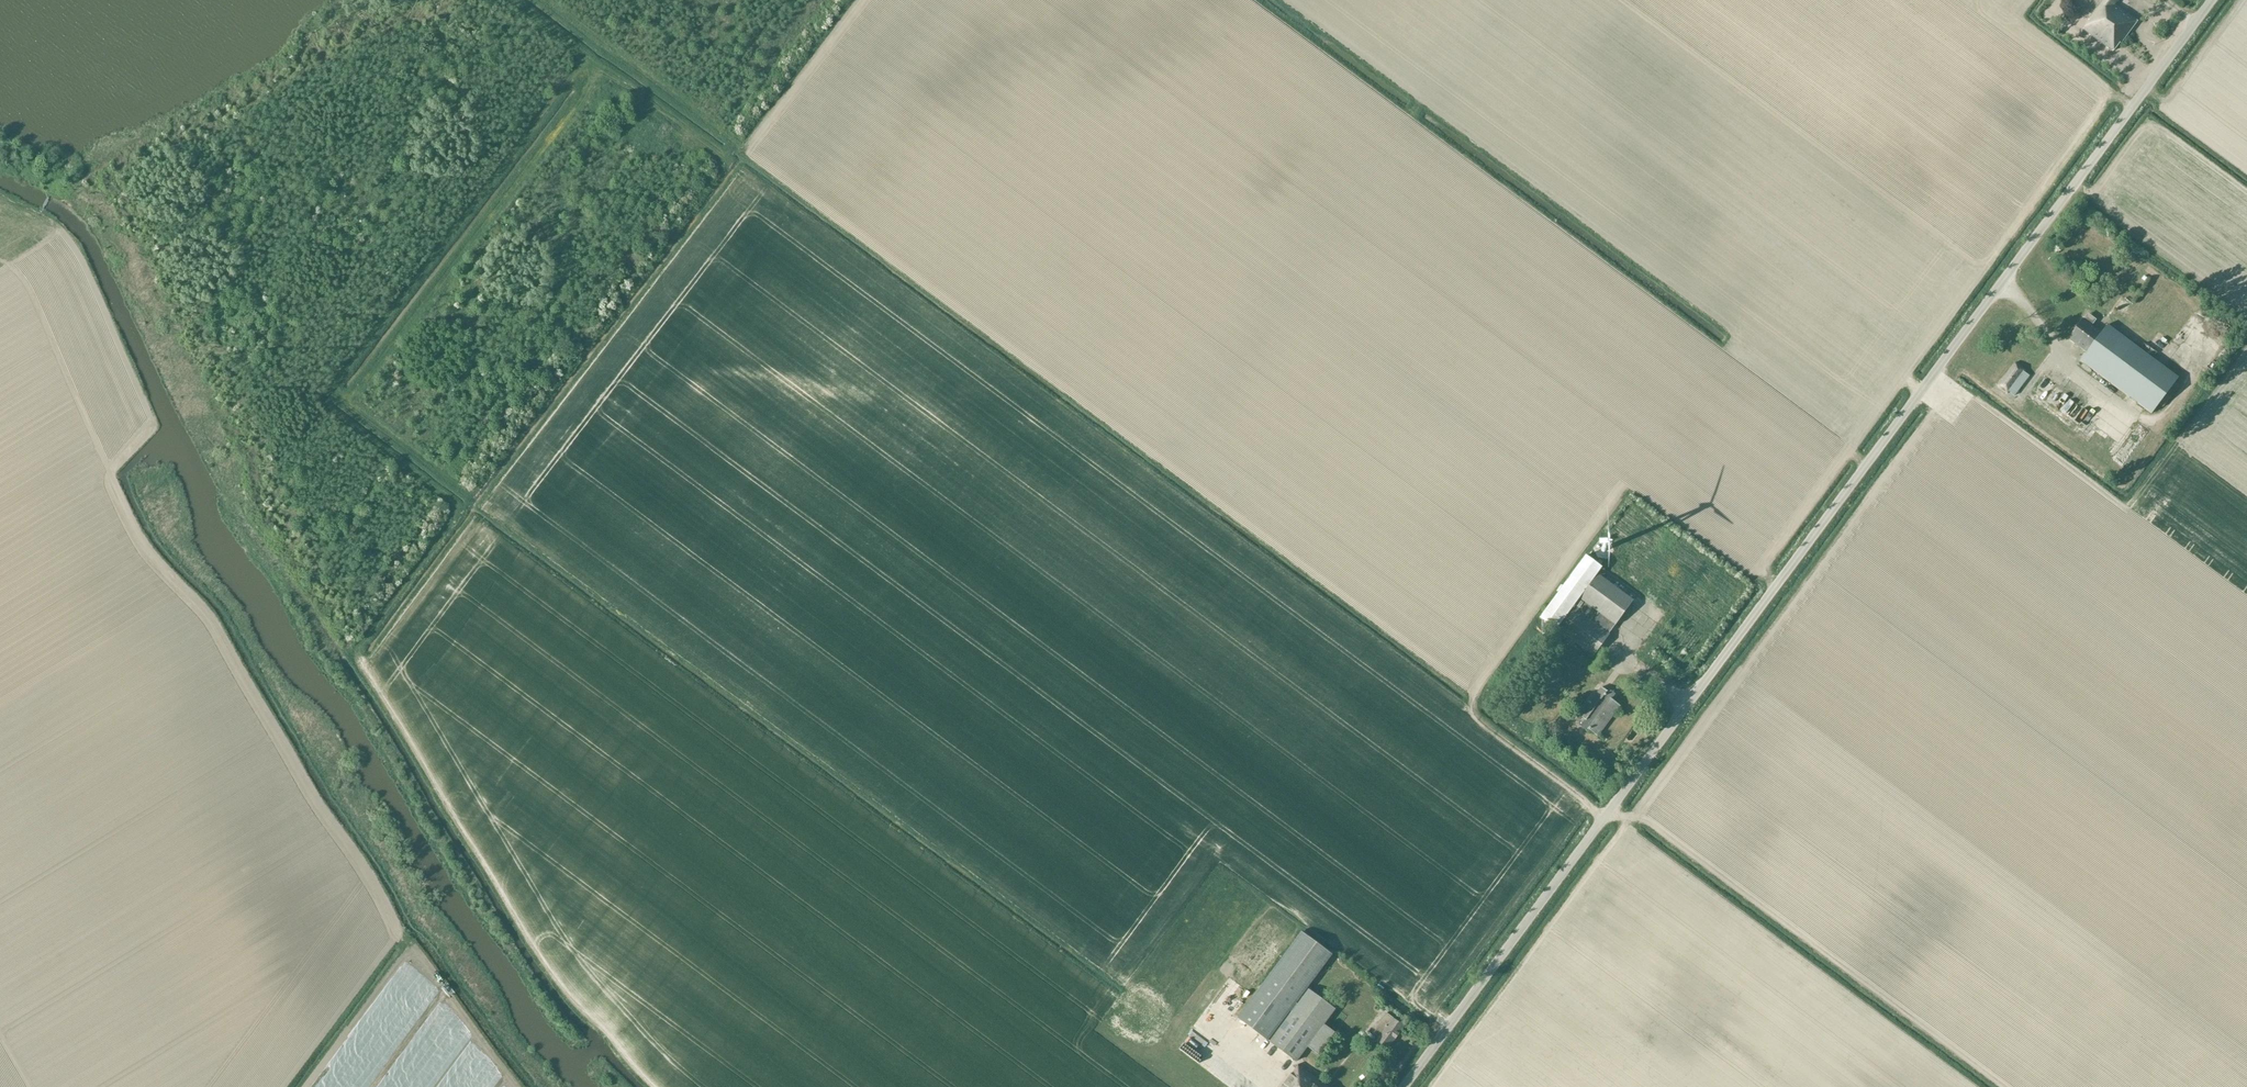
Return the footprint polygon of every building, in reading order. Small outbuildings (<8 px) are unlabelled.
[(2115,6),(2119,0),(2102,0),(2087,20),(2089,21),(2083,29),(2113,52),(2119,44),(2121,44),(2137,22),(2115,6)] [(2101,333),(2092,325),(2096,320),(2088,314),(2084,319),(2083,319),(2068,340),(2086,353),(2080,361),(2151,414),(2178,377),(2149,355),(2152,350),(2145,345),(2142,350),(2107,324),(2101,333)] [(2015,396),(2029,377),(2025,373),(2026,370),(2012,362),(1998,383),(1996,386),(2007,394),(2009,392),(2015,396)] [(2123,476),(2139,457),(2131,450),(2115,470),(2123,476)] [(1602,568),(1587,557),(1585,555),(1539,618),(1556,631),(1557,629),(1594,656),(1634,600),(1598,574),(1602,568)] [(1611,701),(1612,700),(1615,694),(1609,689),(1607,691),(1601,686),(1580,716),(1585,719),(1580,726),(1587,731),(1588,729),(1598,736),(1619,707),(1611,701)] [(1295,1003),(1315,977),(1331,955),(1301,933),(1237,1018),(1297,1062),(1307,1048),(1318,1055),(1335,1033),(1324,1026),(1336,1010),(1308,989),(1297,1005),(1295,1003)] [(1378,1038),(1376,1041),(1387,1050),(1404,1027),(1386,1013),(1371,1032),(1378,1038)] [(1298,1064),(1282,1086),(1329,1086),(1298,1064)]
